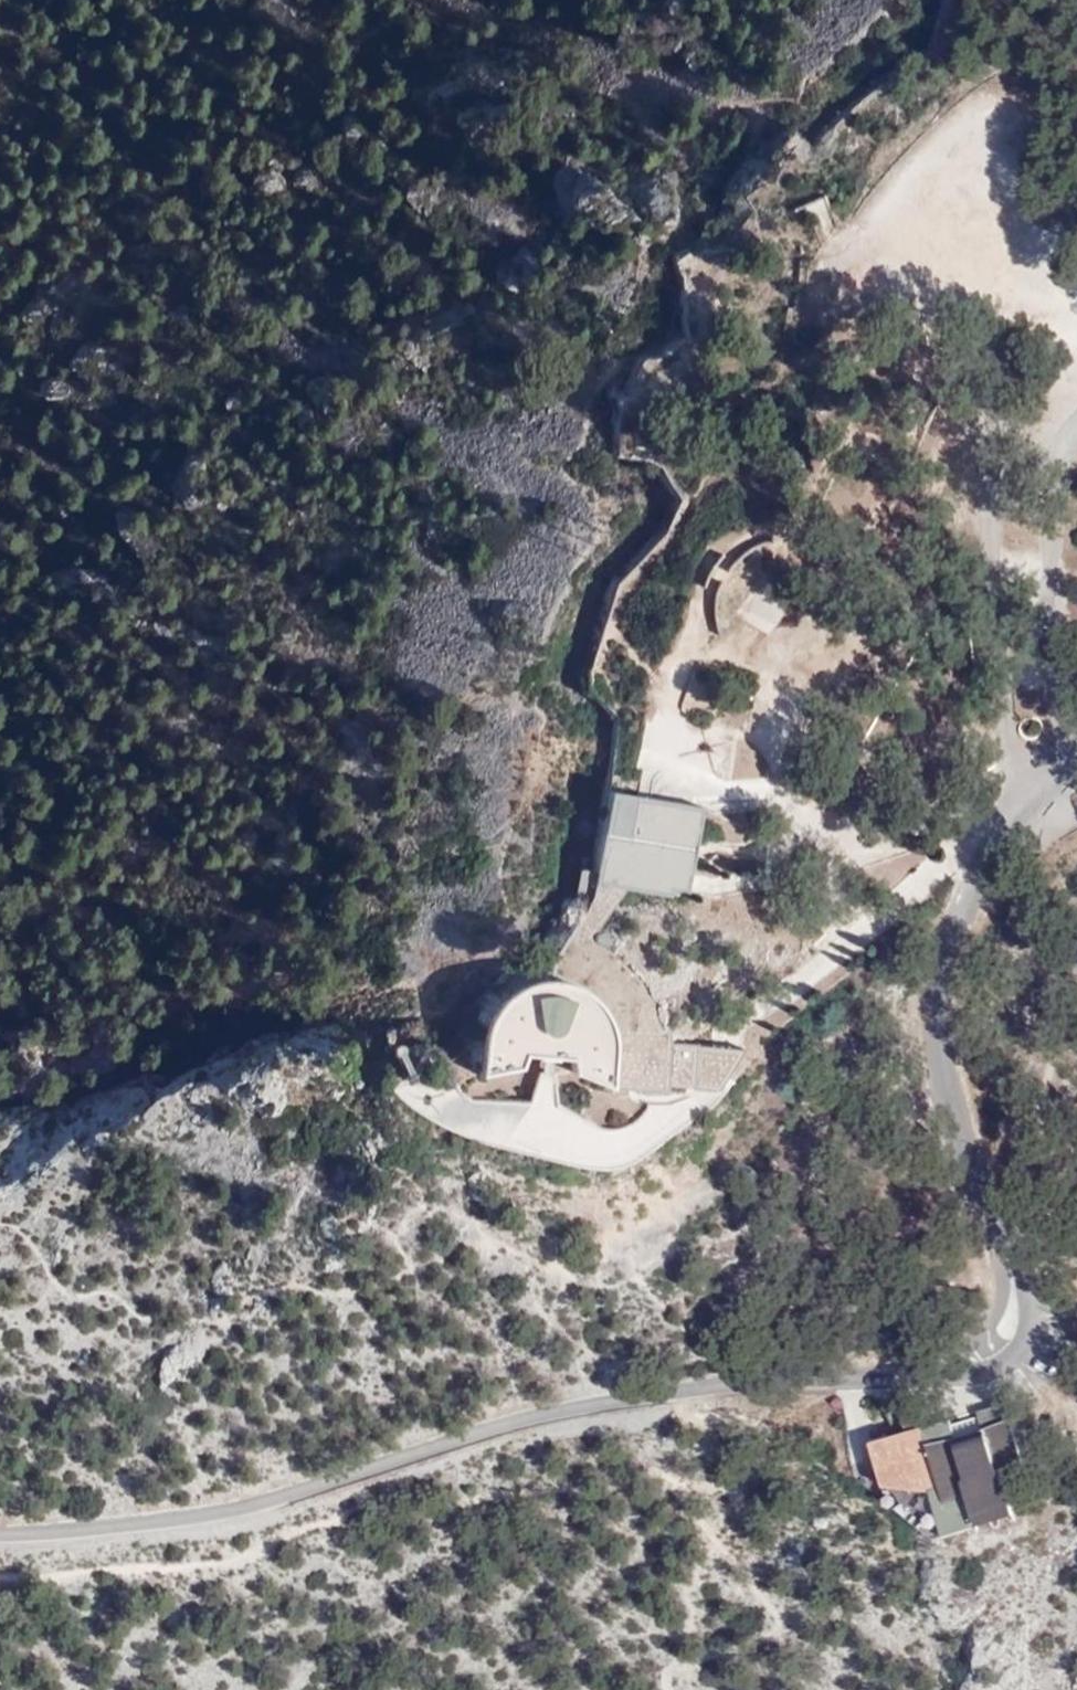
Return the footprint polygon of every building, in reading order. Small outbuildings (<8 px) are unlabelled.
[(768,634),(786,605),(754,585),(736,614),(768,634)] [(700,898),(713,813),(622,799),(607,890),(637,895),(682,902),(683,895),(700,898)] [(581,865),(577,890),(590,892),(594,867),(581,865)] [(678,1091),(682,1048),(663,1004),(629,964),(609,948),(637,895),(607,890),(551,995),(559,994),(567,994),(575,994),(584,996),(592,999),(599,1002),(606,1007),(612,1013),(617,1018),(622,1025),(626,1032),(629,1040),(631,1047),(632,1056),(628,1101),(667,1100),(669,1089),(678,1091)] [(590,1085),(628,1101),(632,1056),(631,1047),(629,1040),(626,1032),(622,1025),(617,1018),(612,1013),(606,1007),(599,1002),(592,999),(584,996),(575,994),(567,994),(559,994),(551,995),(543,997),(536,1001),(528,1005),(522,1010),(516,1015),(511,1022),(506,1029),(503,1036),(501,1044),(497,1089),(537,1080),(541,1068),(588,1072),(590,1085)] [(753,1055),(682,1048),(678,1091),(729,1097),(753,1055)] [(985,1426),(956,1434),(951,1416),(921,1424),(940,1482),(931,1485),(946,1532),(979,1522),(977,1518),(1015,1508),(1013,1503),(1043,1496),(1005,1400),(979,1409),(985,1426)] [(940,1482),(921,1424),(873,1438),(885,1481),(931,1485),(940,1482)]
